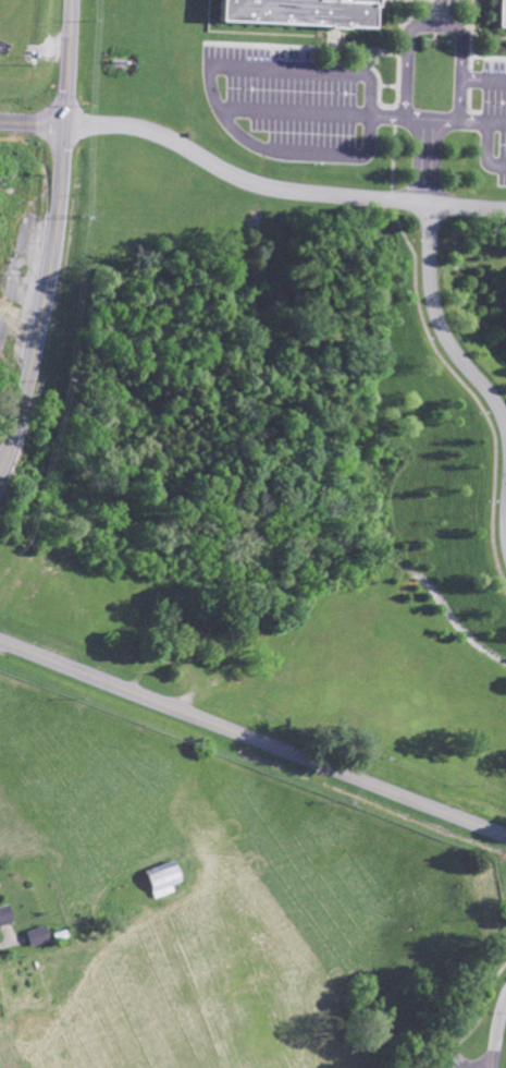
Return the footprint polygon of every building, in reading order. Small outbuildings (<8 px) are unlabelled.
[(210,28),(212,0),(381,0),(379,39),(210,28)] [(497,25),(498,0),(505,0),(505,25),(497,25)] [(139,872),(149,900),(169,892),(167,886),(174,883),(166,862),(139,872)] [(11,923),(4,905),(0,906),(0,927),(11,923)]
